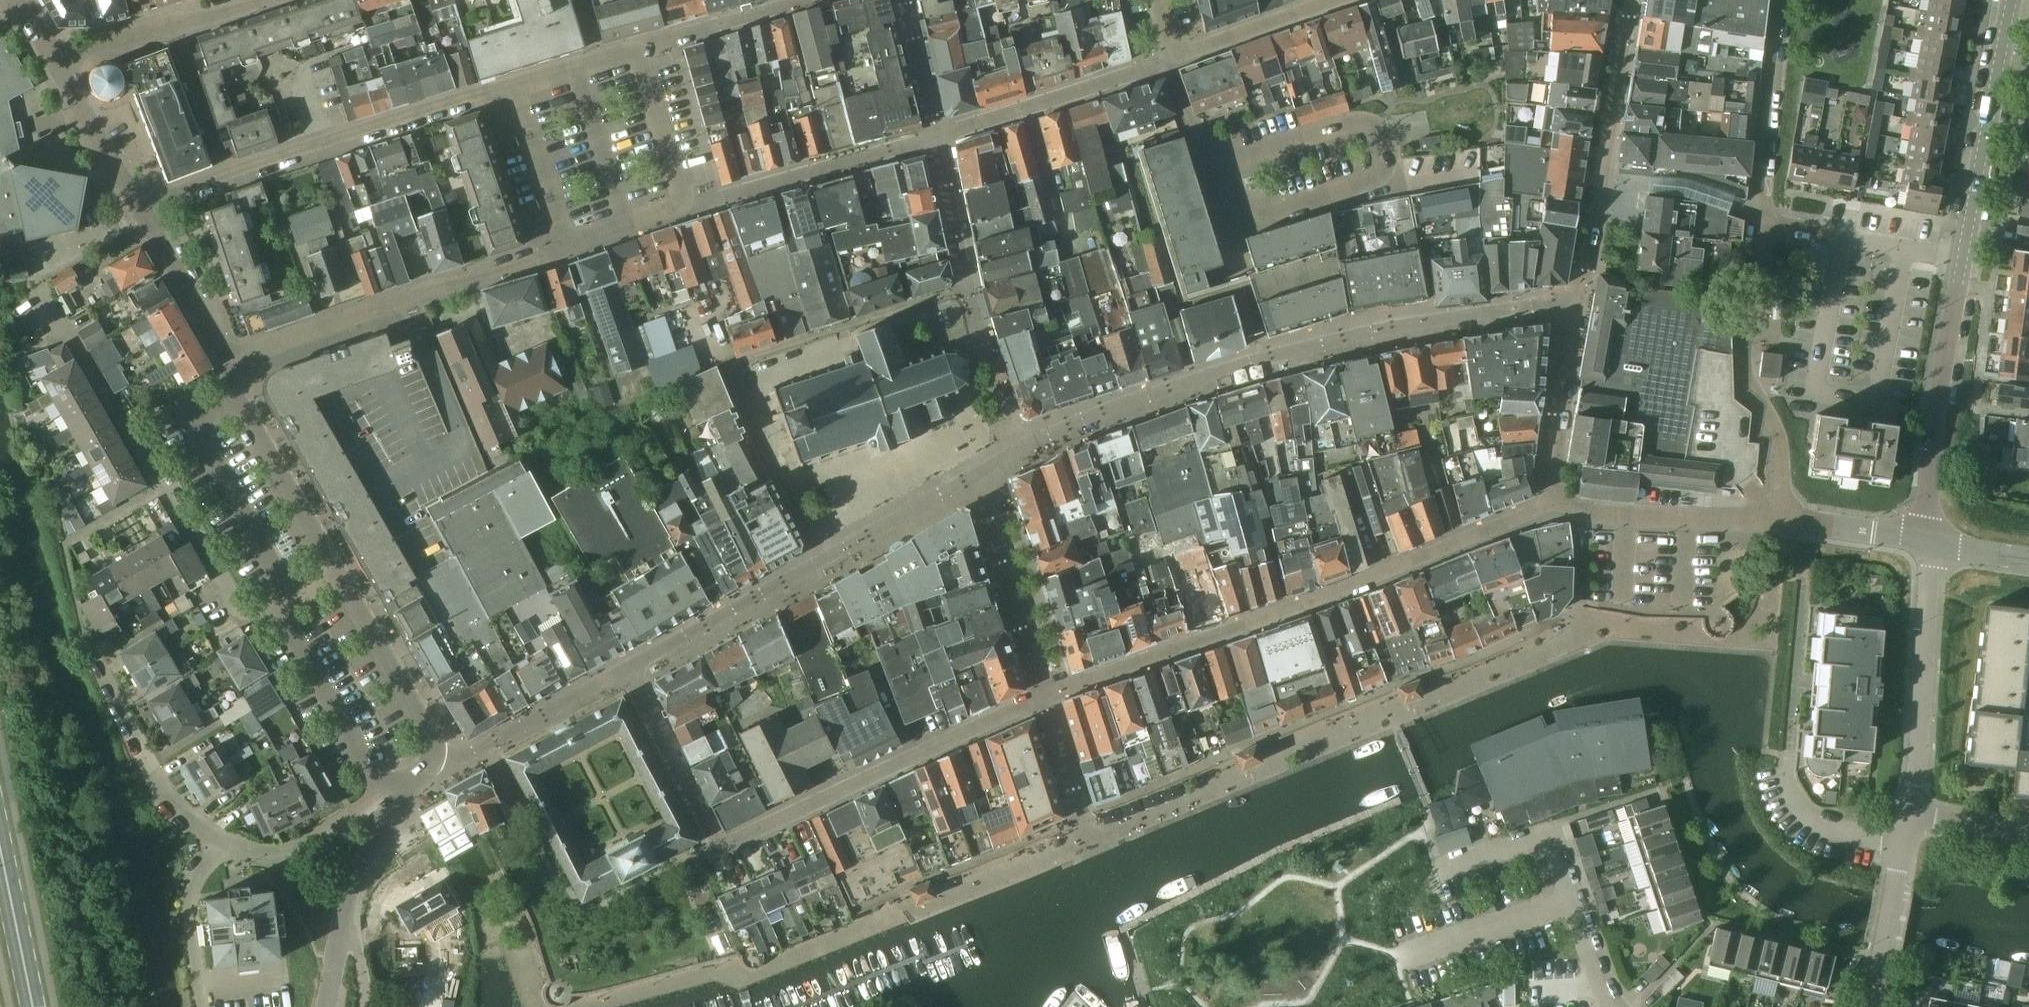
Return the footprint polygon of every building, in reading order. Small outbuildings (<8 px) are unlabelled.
[(47,5),(48,7),(50,9),(50,10),(51,12),(52,13),(59,25),(58,25),(60,27),(62,27),(77,26),(79,26),(94,25),(94,26),(96,26),(96,23),(104,21),(104,24),(107,23),(107,22),(127,17),(130,17),(125,0),(44,0),(47,5)] [(157,0),(132,0),(136,13),(158,7),(157,0)] [(357,0),(313,0),(194,40),(198,52),(192,54),(196,65),(207,61),(210,71),(220,68),(220,69),(319,35),(322,42),(366,27),(357,0)] [(411,2),(411,0),(410,0),(357,0),(366,27),(372,43),(374,46),(389,41),(405,36),(413,34),(422,31),(411,2)] [(453,0),(429,0),(437,23),(458,16),(453,0)] [(478,82),(587,48),(572,0),(516,0),(524,24),(466,43),(468,49),(478,82)] [(660,0),(591,0),(603,44),(667,26),(660,0)] [(681,0),(660,0),(667,26),(687,21),(681,0)] [(687,21),(708,14),(704,0),(681,0),(687,21)] [(730,8),(728,0),(705,0),(708,14),(730,8)] [(730,8),(751,2),(750,0),(728,0),(730,8)] [(819,9),(819,10),(829,48),(827,49),(833,70),(835,80),(834,80),(841,107),(849,146),(855,145),(855,146),(857,145),(857,144),(882,138),(882,139),(884,138),(884,137),(922,128),(910,81),(895,26),(894,26),(893,22),(894,22),(889,0),(850,0),(832,5),(833,6),(819,9)] [(957,15),(977,9),(976,5),(975,0),(935,0),(920,5),(924,25),(957,15)] [(994,1),(995,10),(1017,4),(1016,0),(993,0),(994,1)] [(1083,0),(1066,0),(1069,12),(1055,17),(1060,41),(1063,54),(1069,52),(1076,78),(1093,72),(1078,9),(1085,6),(1084,5),(1083,0)] [(1084,5),(1085,6),(1078,9),(1093,72),(1109,66),(1104,42),(1104,40),(1101,31),(1099,16),(1088,20),(1086,10),(1096,7),(1094,0),(1083,0),(1084,5)] [(1101,1),(1106,0),(1109,14),(1120,12),(1119,0),(1101,0),(1101,1)] [(1204,33),(1259,13),(1257,0),(1197,0),(1204,33)] [(1282,4),(1282,0),(1257,0),(1259,13),(1282,4)] [(1357,6),(1369,47),(1379,83),(1382,93),(1400,88),(1386,39),(1375,0),(1357,6)] [(1386,39),(1395,37),(1392,25),(1396,23),(1394,15),(1403,12),(1400,0),(1375,0),(1386,39)] [(1422,21),(1430,18),(1431,21),(1433,28),(1437,48),(1449,46),(1443,13),(1439,0),(1414,0),(1422,21)] [(1445,22),(1445,25),(1446,24),(1450,45),(1476,40),(1470,6),(1469,0),(1441,0),(1442,3),(1445,22)] [(1486,3),(1494,1),(1498,21),(1507,20),(1503,0),(1485,0),(1486,3)] [(1538,13),(1542,14),(1554,14),(1608,18),(1608,16),(1611,0),(1537,0),(1538,13)] [(1644,16),(1643,16),(1763,37),(1768,0),(1646,0),(1644,16)] [(1928,13),(1961,20),(1965,0),(1931,0),(1928,13)] [(1369,47),(1357,6),(1357,7),(1338,13),(1351,53),(1369,47)] [(819,9),(792,16),(793,20),(807,62),(810,77),(816,111),(817,117),(826,153),(830,152),(849,146),(841,107),(834,80),(835,80),(833,70),(827,49),(829,48),(819,9)] [(961,34),(928,41),(944,114),(950,117),(951,117),(951,116),(960,114),(960,115),(962,114),(962,113),(977,109),(968,71),(989,64),(981,29),(977,9),(957,15),(961,34)] [(1104,42),(1109,66),(1131,59),(1120,12),(1109,14),(1099,16),(1101,31),(1104,40),(1104,42)] [(1338,13),(1319,19),(1332,59),(1333,59),(1351,53),(1338,13)] [(1920,26),(1918,33),(1957,41),(1961,20),(1928,13),(1925,27),(1920,26)] [(1536,52),(1550,54),(1551,51),(1554,14),(1542,14),(1541,40),(1534,39),(1533,22),(1524,23),(1527,51),(1536,52)] [(1554,14),(1551,51),(1601,55),(1608,18),(1554,14)] [(1883,27),(1892,28),(1894,15),(1885,14),(1883,27)] [(961,34),(957,15),(924,25),(928,41),(961,34)] [(1763,37),(1643,16),(1638,47),(1636,48),(1761,60),(1764,37),(1763,37)] [(789,17),(768,24),(772,35),(776,61),(777,63),(799,57),(790,21),(789,17)] [(1304,24),(1304,25),(1316,62),(1320,74),(1336,68),(1333,59),(1332,59),(1322,29),(1319,19),(1304,24)] [(1438,52),(1437,48),(1433,28),(1431,21),(1396,29),(1403,58),(1438,52)] [(1507,24),(1505,24),(1506,29),(1508,50),(1518,51),(1527,51),(1524,23),(1516,23),(1507,24)] [(772,35),(768,24),(745,31),(754,68),(771,63),(773,70),(778,69),(777,63),(776,61),(772,35)] [(1320,74),(1316,62),(1304,25),(1287,30),(1298,63),(1305,61),(1312,82),(1321,79),(1320,74)] [(457,88),(478,82),(468,49),(466,43),(464,34),(461,26),(454,29),(456,37),(458,36),(463,51),(450,55),(456,85),(457,88)] [(994,27),(981,29),(989,64),(968,71),(977,109),(1025,94),(1014,52),(1010,39),(998,42),(994,27)] [(1890,38),(1892,28),(1883,27),(1881,36),(1890,38)] [(1298,63),(1287,30),(1270,36),(1271,37),(1283,74),(1291,99),(1299,96),(1290,66),(1298,63)] [(734,85),(740,84),(739,79),(744,78),(742,71),(754,68),(745,31),(705,43),(719,101),(737,97),(734,85)] [(1957,41),(1918,33),(1917,40),(1923,41),(1920,56),(1953,62),(1957,41)] [(19,232),(25,231),(27,241),(78,229),(88,177),(23,165),(17,139),(24,137),(20,121),(14,123),(8,100),(33,87),(13,50),(14,49),(13,46),(11,47),(5,37),(4,37),(0,40),(0,237),(19,232)] [(1268,37),(1248,44),(1262,81),(1266,80),(1283,74),(1271,37),(1268,37)] [(434,41),(426,44),(430,54),(428,55),(439,94),(455,89),(454,85),(440,41),(442,40),(442,38),(434,41)] [(381,70),(383,77),(394,109),(409,104),(397,65),(394,57),(391,49),(389,41),(374,46),(376,55),(384,52),(390,68),(381,70)] [(1025,94),(1076,78),(1069,52),(1063,54),(1060,41),(1014,52),(1025,94)] [(428,55),(430,54),(426,42),(418,45),(422,57),(412,60),(424,99),(439,94),(428,55)] [(376,55),(374,46),(372,43),(360,48),(365,63),(378,59),(376,55)] [(722,185),(739,179),(729,138),(719,101),(705,43),(684,50),(705,127),(722,185)] [(1243,88),(1258,83),(1262,94),(1270,91),(1266,80),(1262,81),(1248,44),(1229,51),(1243,88)] [(314,45),(303,49),(305,57),(317,52),(314,45)] [(125,93),(126,91),(134,94),(159,162),(167,183),(212,167),(169,48),(129,62),(131,68),(126,71),(124,68),(123,67),(121,65),(118,63),(116,62),(112,61),(110,61),(107,61),(105,61),(101,62),(99,63),(96,65),(95,66),(93,68),(91,70),(91,71),(89,74),(89,76),(88,78),(88,80),(88,82),(88,84),(88,85),(89,87),(89,89),(90,91),(91,92),(92,94),(94,95),(96,97),(99,99),(100,100),(103,101),(106,101),(109,101),(111,101),(113,101),(116,100),(119,98),(121,97),(122,96),(124,94),(125,93)] [(1490,48),(1474,51),(1476,63),(1493,60),(1490,48)] [(1631,73),(1711,83),(1712,77),(1735,79),(1759,82),(1761,60),(1636,48),(1631,73)] [(356,49),(340,54),(344,65),(361,60),(356,49)] [(1504,69),(1505,79),(1596,91),(1596,90),(1594,89),(1599,58),(1571,56),(1550,54),(1536,52),(1527,51),(1518,51),(1508,50),(1508,53),(1504,53),(1504,57),(1504,69)] [(1244,91),(1243,88),(1229,51),(1178,69),(1194,114),(1202,111),(1200,106),(1244,91)] [(406,62),(397,65),(409,104),(424,99),(412,60),(410,52),(404,54),(406,62)] [(340,54),(327,59),(332,72),(347,118),(348,122),(357,119),(357,120),(373,115),(363,83),(348,88),(340,67),(344,65),(340,54)] [(1953,62),(1920,56),(1918,69),(1912,68),(1910,76),(1949,83),(1953,62)] [(1875,69),(1884,71),(1887,59),(1878,57),(1875,69)] [(229,95),(220,69),(220,68),(210,71),(207,61),(196,65),(208,102),(229,95)] [(365,63),(357,65),(363,83),(373,115),(392,109),(394,109),(383,77),(370,81),(365,63)] [(1454,67),(1416,77),(1418,83),(1455,73),(1454,67)] [(757,79),(758,80),(765,110),(785,105),(785,103),(781,82),(778,69),(773,70),(774,75),(757,79)] [(1882,82),(1884,71),(1875,69),(1873,80),(1882,82)] [(803,77),(804,78),(802,71),(792,74),(793,80),(795,79),(803,77)] [(1710,96),(1711,83),(1631,73),(1627,102),(1707,111),(1710,96)] [(1918,99),(1917,100),(1944,104),(1945,104),(1949,83),(1910,76),(1909,82),(1915,83),(1912,98),(1918,99)] [(793,80),(781,82),(785,103),(785,105),(787,114),(799,112),(802,121),(815,118),(812,105),(808,91),(807,92),(803,77),(795,79),(793,80)] [(1712,77),(1711,83),(1710,96),(1757,101),(1759,82),(1735,79),(1712,77)] [(1828,83),(1805,78),(1802,93),(1825,97),(1827,88),(1828,83)] [(1596,91),(1505,79),(1506,103),(1546,107),(1593,113),(1596,91)] [(747,126),(749,132),(754,150),(759,148),(765,171),(782,165),(776,140),(770,128),(765,110),(758,80),(740,84),(734,85),(737,97),(740,96),(743,109),(747,126)] [(1102,100),(1114,134),(1135,127),(1138,136),(1156,130),(1153,121),(1175,114),(1163,80),(1102,100)] [(1359,89),(1362,99),(1373,96),(1369,86),(1359,89)] [(1827,88),(1825,97),(1836,100),(1838,91),(1827,88)] [(1352,102),(1362,99),(1359,89),(1349,92),(1352,102)] [(1270,91),(1262,94),(1266,106),(1274,103),(1270,91)] [(1341,93),(1327,97),(1333,115),(1346,110),(1341,93)] [(1871,96),(1859,94),(1858,103),(1869,106),(1871,96)] [(237,121),(237,120),(229,95),(208,102),(220,138),(231,134),(228,124),(237,121)] [(244,95),(236,97),(239,107),(247,105),(244,95)] [(740,96),(737,97),(719,101),(729,138),(749,132),(747,126),(743,109),(740,96)] [(1755,117),(1757,101),(1710,96),(1707,111),(1753,117),(1755,117)] [(1327,97),(1311,102),(1318,120),(1333,115),(1327,97)] [(1069,111),(1083,159),(1083,160),(1091,192),(1096,191),(1112,186),(1127,182),(1122,163),(1106,168),(1100,144),(1116,140),(1114,134),(1102,100),(1069,111)] [(1950,105),(1945,104),(1944,104),(1917,100),(1915,113),(1910,112),(1908,120),(1946,127),(1950,105)] [(1873,113),(1882,115),(1884,103),(1875,101),(1873,113)] [(1294,110),(1300,126),(1318,120),(1311,102),(1293,108),(1294,110)] [(1753,117),(1707,111),(1627,102),(1622,130),(1703,139),(1704,135),(1736,140),(1751,142),(1753,117)] [(1593,113),(1546,107),(1506,103),(1505,143),(1540,149),(1543,132),(1553,133),(1589,138),(1593,113)] [(788,123),(787,114),(785,105),(765,110),(770,128),(788,123)] [(277,106),(237,120),(237,121),(228,124),(231,134),(220,138),(224,149),(229,147),(233,160),(283,143),(279,130),(284,128),(277,106)] [(1856,117),(1866,119),(1868,109),(1858,107),(1856,117)] [(1072,164),(1083,160),(1083,159),(1069,111),(1053,115),(1070,177),(1075,176),(1072,164)] [(436,152),(452,146),(452,145),(486,133),(479,112),(445,124),(449,133),(432,139),(436,152)] [(787,114),(788,123),(790,134),(798,161),(826,153),(817,117),(815,118),(802,121),(799,112),(787,114)] [(1880,125),(1882,115),(1873,113),(1871,124),(1880,125)] [(1065,179),(1070,177),(1053,115),(1039,119),(1054,169),(1062,166),(1065,179)] [(1912,127),(1909,142),(1942,148),(1946,127),(1908,120),(1907,126),(1912,127)] [(783,165),(798,161),(790,134),(788,123),(770,128),(776,140),(782,165),(783,165)] [(1021,198),(1023,204),(1032,203),(1037,223),(1039,232),(1041,239),(1052,237),(1054,245),(1062,243),(1060,235),(1054,212),(1025,124),(1000,131),(1016,180),(1017,186),(1016,186),(1019,193),(1021,198)] [(1166,134),(1169,142),(1181,138),(1179,130),(1166,134)] [(1622,130),(1616,163),(1619,164),(1618,174),(1686,181),(1746,201),(1748,177),(1752,142),(1751,142),(1736,140),(1704,135),(1703,139),(1622,130)] [(415,177),(420,190),(437,184),(418,132),(403,137),(412,165),(421,162),(426,174),(417,177),(415,177)] [(739,178),(765,171),(759,148),(754,150),(749,132),(729,138),(739,179),(739,178)] [(954,145),(957,159),(993,149),(994,153),(1002,151),(997,132),(954,145)] [(496,164),(486,133),(452,145),(452,146),(462,176),(496,164)] [(1550,151),(1586,155),(1589,138),(1553,133),(1550,151)] [(1157,145),(1169,142),(1166,134),(1154,138),(1157,145)] [(1786,179),(1809,183),(1816,144),(1818,137),(1805,134),(1802,147),(1793,146),(1786,179)] [(1183,137),(1169,142),(1142,150),(1189,302),(1211,295),(1204,272),(1223,266),(1183,137)] [(1438,137),(1419,140),(1421,151),(1440,149),(1438,137)] [(386,201),(403,196),(420,190),(415,177),(417,177),(414,168),(409,170),(399,138),(368,148),(382,189),(386,201)] [(1157,145),(1154,138),(1142,142),(1144,149),(1157,145)] [(1942,148),(1909,142),(1906,156),(1901,155),(1899,162),(1938,170),(1942,148)] [(1538,166),(1540,149),(1505,143),(1503,197),(1512,199),(1512,193),(1533,197),(1541,198),(1543,184),(1535,182),(1538,166)] [(1830,187),(1836,154),(1823,151),(1824,145),(1816,144),(1809,183),(1830,187)] [(1865,156),(1874,157),(1876,145),(1868,144),(1865,156)] [(382,189),(368,148),(352,153),(352,154),(366,195),(382,189)] [(1004,155),(1002,151),(994,153),(993,149),(957,159),(964,194),(993,186),(993,187),(994,187),(1011,182),(1006,164),(998,166),(996,158),(1004,155)] [(1550,151),(1540,149),(1538,166),(1583,172),(1586,155),(1550,151)] [(1851,156),(1836,154),(1830,187),(1853,191),(1860,152),(1853,150),(1851,156)] [(366,195),(352,154),(337,159),(337,158),(335,158),(336,159),(350,201),(354,213),(369,207),(371,207),(366,195)] [(908,196),(932,190),(925,156),(900,162),(908,196)] [(1872,168),(1874,157),(1865,156),(1863,166),(1872,168)] [(350,201),(336,159),(317,166),(324,184),(331,181),(340,205),(350,201)] [(1075,176),(1070,177),(1072,190),(1060,194),(1065,214),(1073,212),(1077,233),(1099,226),(1091,192),(1083,160),(1072,164),(1075,176)] [(866,170),(866,171),(873,197),(886,194),(887,201),(889,200),(908,196),(900,162),(866,170)] [(1904,169),(1901,185),(1934,191),(1934,190),(1941,191),(1934,190),(1938,170),(1899,162),(1898,168),(1904,169)] [(506,193),(496,164),(462,176),(472,205),(506,193)] [(1583,172),(1538,166),(1535,182),(1543,184),(1560,186),(1581,188),(1583,172)] [(873,197),(866,171),(851,175),(857,201),(873,197)] [(1503,197),(1503,173),(1481,175),(1479,199),(1478,216),(1488,293),(1509,291),(1509,245),(1510,244),(1512,199),(1503,197)] [(829,238),(834,236),(851,232),(862,229),(864,228),(857,201),(851,175),(811,186),(810,187),(826,232),(829,238)] [(1870,179),(1861,177),(1859,188),(1868,189),(1870,179)] [(993,202),(1019,193),(1016,186),(1017,186),(1016,180),(1011,182),(994,187),(993,187),(993,186),(964,194),(967,208),(993,200),(993,202)] [(1135,208),(1127,182),(1112,186),(1119,212),(1135,208)] [(225,195),(228,204),(228,205),(238,202),(242,212),(268,203),(261,183),(225,195)] [(1560,186),(1543,184),(1541,198),(1544,198),(1557,200),(1560,186)] [(1934,191),(1901,185),(1900,192),(1906,193),(1903,207),(1936,213),(1941,191),(1934,190),(1934,191)] [(1478,216),(1479,199),(1480,186),(1409,196),(1421,261),(1427,294),(1432,293),(1433,297),(1434,297),(1436,307),(1488,301),(1487,293),(1478,216)] [(1557,200),(1578,203),(1581,188),(1560,186),(1557,200)] [(785,198),(783,199),(797,241),(826,232),(810,187),(787,193),(785,198)] [(456,190),(443,194),(447,208),(460,204),(456,190)] [(889,219),(890,222),(914,216),(937,210),(932,190),(908,196),(889,200),(893,218),(889,219)] [(1718,240),(1731,241),(1742,242),(1744,221),(1727,215),(1729,211),(1683,196),(1648,191),(1647,195),(1643,232),(1718,241),(1718,240)] [(472,205),(482,234),(482,236),(516,225),(506,193),(472,205)] [(1023,207),(1023,204),(1021,198),(1019,193),(993,202),(993,200),(967,208),(971,226),(1010,212),(1011,212),(1023,207)] [(1512,199),(1510,244),(1509,245),(1509,291),(1530,289),(1538,243),(1541,223),(1544,198),(1541,198),(1533,197),(1512,193),(1512,199)] [(893,218),(889,200),(887,201),(886,194),(873,197),(857,201),(864,228),(877,225),(890,222),(889,219),(893,218)] [(382,245),(397,285),(409,281),(408,278),(391,235),(413,226),(405,203),(403,196),(386,201),(371,207),(369,207),(372,215),(382,245)] [(1329,213),(1347,313),(1348,313),(1348,311),(1387,304),(1387,305),(1428,298),(1427,294),(1409,196),(1360,205),(1360,206),(1329,213)] [(775,201),(773,197),(729,210),(751,265),(764,301),(778,342),(808,332),(803,314),(808,313),(805,303),(797,276),(794,266),(775,201)] [(1557,200),(1544,198),(1541,223),(1575,229),(1574,228),(1578,203),(1557,200)] [(797,276),(837,263),(830,242),(835,241),(834,236),(829,238),(826,232),(797,241),(783,199),(775,201),(794,266),(797,276)] [(228,205),(228,204),(203,213),(236,307),(270,295),(242,212),(238,202),(228,205)] [(1032,203),(1023,204),(1023,207),(1011,212),(1012,218),(1022,215),(1026,226),(1037,223),(1032,203)] [(287,219),(296,245),(297,248),(308,244),(311,255),(307,257),(321,299),(348,290),(333,247),(329,249),(325,238),(335,234),(325,206),(287,219)] [(463,265),(462,261),(444,208),(416,218),(421,236),(416,238),(421,255),(427,254),(432,270),(434,274),(463,265)] [(751,265),(729,210),(710,215),(729,276),(741,312),(764,301),(751,265)] [(878,231),(880,231),(894,227),(896,234),(899,234),(900,239),(941,228),(937,210),(914,216),(890,222),(877,225),(878,231)] [(1011,212),(1010,212),(971,226),(974,243),(1016,229),(1026,226),(1022,215),(1012,218),(1011,212)] [(1312,324),(1347,313),(1329,213),(1245,239),(1255,272),(1247,274),(1267,338),(1288,332),(1312,325),(1312,324)] [(688,289),(729,276),(710,215),(652,234),(672,292),(688,288),(688,289)] [(2022,217),(2019,233),(2028,235),(2028,218),(2022,217)] [(978,265),(1032,247),(1029,235),(1039,232),(1037,223),(1026,226),(1016,229),(974,243),(978,265)] [(1541,223),(1538,243),(1530,289),(1553,287),(1566,284),(1575,229),(1541,223)] [(482,236),(482,234),(466,239),(471,252),(486,247),(489,256),(523,245),(516,225),(482,236)] [(946,252),(941,228),(900,239),(899,234),(896,234),(894,227),(880,231),(889,266),(946,252)] [(1158,229),(1139,234),(1141,243),(1149,272),(1157,287),(1173,282),(1158,229)] [(1101,230),(1095,232),(1101,249),(1107,247),(1101,230)] [(1729,264),(1731,241),(1718,240),(1718,241),(1643,232),(1639,269),(1650,271),(1649,277),(1653,282),(1678,285),(1678,284),(1698,286),(1701,261),(1729,264)] [(607,251),(628,309),(647,303),(639,278),(649,276),(654,292),(663,289),(667,302),(675,300),(672,292),(652,234),(607,251)] [(362,235),(346,241),(351,256),(365,292),(366,296),(382,290),(367,251),(363,238),(362,235)] [(397,285),(382,245),(375,248),(370,236),(363,238),(367,251),(382,290),(397,285)] [(1141,243),(1131,246),(1139,276),(1149,272),(1141,243)] [(108,282),(101,286),(102,288),(108,298),(115,294),(152,273),(146,263),(150,261),(145,253),(147,252),(142,244),(141,245),(135,249),(135,250),(121,258),(118,257),(114,259),(114,262),(110,265),(117,277),(108,282)] [(983,288),(1041,268),(1045,267),(1045,264),(1059,260),(1054,245),(1042,248),(1041,244),(1032,247),(978,265),(983,287),(983,288)] [(1101,249),(1078,257),(1088,292),(1118,283),(1114,269),(1107,247),(1101,249)] [(607,251),(575,262),(583,284),(577,286),(580,293),(581,295),(586,293),(616,376),(648,365),(628,309),(607,251)] [(2014,273),(2028,275),(2028,253),(2017,251),(2014,273)] [(1058,263),(1066,300),(1088,292),(1078,257),(1058,263)] [(948,261),(908,273),(915,297),(920,296),(949,287),(953,280),(948,261)] [(837,263),(797,276),(805,303),(808,313),(803,314),(808,332),(854,317),(837,263)] [(580,293),(577,286),(572,272),(569,264),(542,273),(543,277),(554,313),(566,309),(571,323),(586,318),(577,294),(580,293)] [(80,284),(71,267),(48,279),(57,296),(80,284)] [(885,267),(873,269),(875,277),(887,275),(885,267)] [(1042,273),(1041,268),(983,288),(992,321),(1047,305),(1039,274),(1042,273)] [(1118,283),(1150,378),(1181,368),(1157,287),(1149,272),(1139,276),(1118,283)] [(901,273),(851,290),(859,315),(910,299),(901,273)] [(2014,273),(2011,294),(2028,296),(2028,275),(2014,273)] [(548,313),(537,278),(536,274),(482,290),(483,294),(494,328),(548,313)] [(1708,296),(1707,295),(1638,286),(1630,281),(1601,276),(1576,416),(1644,427),(1639,479),(1717,491),(1719,477),(1739,480),(1757,476),(1759,444),(1748,443),(1751,413),(1733,399),(1731,350),(1731,322),(1706,311),(1708,296)] [(140,289),(129,295),(137,308),(141,306),(147,317),(174,302),(172,298),(174,297),(169,289),(167,290),(161,280),(161,279),(141,290),(140,289)] [(1101,333),(1118,388),(1150,378),(1118,283),(1088,292),(1101,333)] [(249,337),(312,314),(302,286),(286,292),(288,297),(271,303),(269,296),(239,307),(243,318),(242,318),(249,337)] [(102,288),(97,290),(101,297),(103,301),(108,298),(102,288)] [(1101,333),(1088,292),(1066,300),(1058,302),(1065,320),(1066,322),(1067,322),(1065,316),(1077,312),(1081,325),(1069,329),(1072,339),(1073,339),(1074,342),(1075,342),(1101,333)] [(74,308),(66,294),(58,298),(66,313),(74,308)] [(2009,315),(2028,318),(2028,296),(2011,294),(2009,315)] [(1178,314),(1194,363),(1246,346),(1230,298),(1178,314)] [(764,301),(741,312),(728,319),(741,354),(778,342),(764,301)] [(147,317),(131,326),(132,327),(137,337),(154,327),(161,338),(187,324),(185,321),(186,318),(183,314),(180,313),(174,302),(147,317)] [(1047,305),(992,321),(993,324),(994,328),(995,331),(996,335),(998,339),(1033,328),(1032,324),(1045,320),(1048,330),(1057,327),(1056,322),(1065,320),(1058,302),(1047,305)] [(2006,336),(2028,339),(2028,318),(2009,315),(2006,336)] [(437,335),(493,455),(507,450),(504,443),(528,432),(518,412),(567,390),(546,343),(497,365),(476,317),(437,335)] [(667,319),(646,326),(658,359),(680,351),(667,319)] [(1013,384),(1046,373),(1044,366),(1036,334),(1048,330),(1045,320),(1032,324),(1033,328),(998,339),(1002,350),(1005,360),(1013,384)] [(89,349),(108,339),(97,321),(78,331),(89,349)] [(161,338),(144,349),(150,359),(167,350),(174,361),(200,347),(198,343),(198,340),(196,336),(193,335),(187,324),(161,338)] [(918,420),(926,418),(927,421),(925,424),(928,425),(930,422),(952,416),(955,417),(956,414),(953,413),(947,393),(954,391),(955,395),(958,394),(957,390),(963,384),(967,387),(969,384),(965,381),(968,373),(972,373),(972,370),(967,370),(965,362),(969,359),(967,356),(963,359),(956,354),(957,350),(954,349),(952,353),(944,353),(942,349),(939,350),(941,354),(933,357),(931,352),(928,353),(930,358),(922,361),(920,356),(917,357),(919,362),(911,365),(910,360),(906,361),(908,366),(904,367),(890,324),(855,335),(863,363),(858,364),(855,354),(844,357),(846,363),(845,364),(846,368),(831,372),(830,369),(827,370),(828,373),(812,378),(811,375),(809,376),(810,379),(795,384),(793,381),(791,382),(792,385),(777,390),(775,387),(772,387),(774,391),(770,393),(771,396),(775,394),(781,412),(771,416),(773,421),(783,418),(790,437),(781,440),(782,445),(792,442),(801,467),(804,466),(803,462),(818,457),(819,461),(822,460),(821,456),(836,451),(837,454),(840,454),(839,450),(854,445),(855,449),(858,448),(857,444),(867,441),(868,444),(871,446),(875,444),(875,440),(880,454),(898,448),(896,441),(922,433),(918,420)] [(1543,325),(1522,327),(1523,351),(1532,352),(1531,373),(1544,374),(1548,324),(1543,325)] [(445,499),(521,461),(516,450),(494,460),(493,455),(437,335),(432,325),(403,336),(402,333),(388,337),(387,334),(284,370),(278,372),(271,378),(268,386),(270,395),(272,400),(376,581),(410,640),(438,625),(416,582),(458,559),(432,509),(446,502),(445,499)] [(1523,351),(1522,327),(1505,329),(1506,332),(1462,338),(1462,340),(1472,399),(1501,396),(1502,385),(1518,387),(1518,377),(1519,371),(1531,373),(1532,352),(1523,351)] [(1101,333),(1075,342),(1094,396),(1118,388),(1101,333)] [(2006,336),(2003,356),(2028,359),(2028,339),(2006,336)] [(1072,339),(1042,350),(1045,360),(1050,358),(1052,363),(1044,366),(1046,373),(1056,408),(1094,396),(1075,342),(1074,342),(1073,339),(1072,339)] [(91,352),(103,372),(117,364),(124,360),(112,340),(91,352)] [(1429,345),(1437,389),(1454,387),(1457,403),(1463,403),(1465,411),(1473,409),(1472,399),(1462,340),(1429,345)] [(48,349),(18,360),(23,374),(46,365),(51,374),(42,380),(50,393),(53,398),(84,379),(74,361),(73,361),(69,354),(63,344),(50,352),(48,349)] [(1439,400),(1437,389),(1429,345),(1402,351),(1410,395),(1412,405),(1439,400)] [(157,371),(148,376),(154,385),(179,370),(186,383),(213,369),(210,365),(211,362),(208,357),(205,357),(200,347),(174,361),(157,371)] [(1410,395),(1402,351),(1375,356),(1387,411),(1412,405),(1410,395)] [(1781,355),(1762,352),(1759,377),(1778,379),(1781,355)] [(1337,364),(1354,441),(1359,463),(1364,461),(1396,452),(1392,435),(1387,411),(1375,356),(1365,358),(1345,362),(1337,364)] [(2000,379),(2028,383),(2028,361),(2003,358),(2000,379)] [(129,385),(117,364),(103,372),(115,393),(129,385)] [(1312,450),(1354,441),(1337,364),(1300,374),(1309,425),(1311,443),(1312,450)] [(696,426),(734,408),(722,379),(716,366),(679,384),(696,426)] [(1518,377),(1518,387),(1543,389),(1544,374),(1531,373),(1519,371),(1518,377)] [(1028,418),(1056,408),(1046,373),(1013,384),(1023,416),(1028,418)] [(1313,460),(1312,450),(1311,443),(1309,425),(1300,374),(1279,379),(1284,410),(1289,409),(1295,462),(1298,460),(1301,492),(1316,490),(1313,460)] [(50,393),(38,400),(41,405),(43,410),(55,403),(62,416),(95,398),(84,379),(53,398),(50,393)] [(1274,480),(1280,478),(1296,475),(1295,462),(1289,409),(1284,410),(1279,379),(1262,384),(1274,480)] [(1273,484),(1281,481),(1280,478),(1274,480),(1262,384),(1235,392),(1241,422),(1248,438),(1251,445),(1268,508),(1279,505),(1273,484)] [(608,385),(591,391),(598,409),(615,403),(608,385)] [(1502,385),(1501,396),(1499,414),(1514,416),(1513,419),(1538,417),(1539,415),(1543,389),(1518,387),(1502,385)] [(2004,385),(2001,407),(2028,411),(2028,388),(2004,385)] [(1235,392),(1215,398),(1225,444),(1235,487),(1238,504),(1247,502),(1255,522),(1268,517),(1253,462),(1248,446),(1251,445),(1248,438),(1241,422),(1235,392)] [(95,398),(62,416),(69,428),(66,430),(69,435),(105,415),(95,398)] [(1202,476),(1206,493),(1206,496),(1235,487),(1225,444),(1215,398),(1214,398),(1186,407),(1196,449),(1202,476)] [(32,404),(27,406),(30,411),(41,405),(38,400),(32,404)] [(41,405),(30,411),(33,416),(34,415),(43,410),(41,405)] [(1130,427),(1138,447),(1146,471),(1143,472),(1147,491),(1152,510),(1156,527),(1160,546),(1163,561),(1206,548),(1218,544),(1207,498),(1206,496),(1206,493),(1202,476),(1196,449),(1186,407),(1130,427)] [(734,408),(696,426),(702,441),(717,433),(741,423),(734,408)] [(66,430),(58,435),(64,445),(75,438),(83,451),(115,433),(105,415),(69,435),(66,430)] [(1635,505),(1639,479),(1644,427),(1576,416),(1568,462),(1584,464),(1581,496),(1635,505)] [(1816,416),(1809,468),(1827,471),(1826,475),(1869,481),(1870,477),(1888,479),(1896,427),(1816,416)] [(1535,444),(1538,417),(1513,419),(1498,421),(1499,436),(1478,439),(1480,451),(1495,449),(1501,448),(1535,444)] [(2017,443),(2028,444),(2028,422),(2019,421),(2017,443)] [(724,447),(747,437),(745,432),(741,423),(717,433),(724,447)] [(1129,428),(1103,436),(1110,458),(1125,497),(1147,491),(1143,472),(1146,471),(1138,447),(1130,427),(1129,428)] [(1396,452),(1419,447),(1415,429),(1392,435),(1396,452)] [(115,433),(83,451),(90,464),(87,465),(90,471),(125,450),(115,433)] [(58,435),(49,440),(52,445),(55,450),(64,445),(58,435)] [(1110,458),(1103,436),(1101,437),(1101,438),(1090,442),(1098,462),(1104,479),(1112,501),(1117,514),(1097,521),(1104,539),(1123,533),(1133,529),(1135,534),(1156,527),(1152,510),(1147,491),(1125,497),(1110,458)] [(738,478),(762,466),(751,443),(747,437),(724,447),(738,478)] [(1104,479),(1098,462),(1090,442),(1067,451),(1067,453),(1087,498),(1083,500),(1089,513),(1098,508),(1112,501),(1104,479)] [(2017,443),(2014,465),(2028,467),(2028,444),(2017,443)] [(1509,460),(1534,456),(1534,455),(1535,444),(1501,448),(1495,449),(1496,454),(1501,454),(1502,461),(1509,460)] [(1443,533),(1429,492),(1427,486),(1419,447),(1396,452),(1364,461),(1376,493),(1380,504),(1403,496),(1423,543),(1443,533)] [(1532,494),(1534,456),(1509,460),(1502,461),(1501,454),(1496,454),(1495,449),(1480,451),(1472,452),(1490,513),(1491,511),(1531,496),(1532,494)] [(87,465),(78,470),(84,480),(96,473),(103,486),(135,468),(125,450),(90,471),(87,465)] [(1472,452),(1447,458),(1441,460),(1448,486),(1452,485),(1462,525),(1490,513),(1472,452)] [(1055,485),(1058,492),(1061,500),(1080,491),(1063,455),(1037,468),(1045,487),(1055,485)] [(527,457),(521,461),(445,499),(446,502),(432,509),(458,559),(459,560),(465,574),(479,600),(499,643),(515,670),(511,672),(529,704),(566,682),(541,637),(564,624),(549,595),(540,576),(522,540),(497,493),(536,473),(535,471),(527,457)] [(666,629),(708,604),(681,553),(678,555),(668,538),(670,537),(623,457),(551,498),(593,570),(615,557),(627,578),(624,580),(626,585),(604,599),(602,595),(605,594),(597,579),(591,582),(585,569),(572,575),(566,563),(540,576),(549,595),(564,624),(588,670),(624,650),(625,651),(641,644),(666,629)] [(1364,461),(1359,463),(1349,466),(1360,499),(1373,537),(1390,530),(1399,554),(1399,553),(1390,530),(1380,504),(1376,493),(1364,461)] [(770,480),(762,466),(738,478),(743,489),(744,492),(770,480)] [(103,486),(91,494),(98,507),(104,516),(118,508),(115,504),(146,486),(135,468),(103,486)] [(678,501),(724,596),(724,595),(725,595),(750,581),(735,552),(719,520),(716,522),(690,468),(681,473),(683,476),(692,495),(678,501)] [(1045,487),(1037,468),(1010,479),(1020,511),(1058,492),(1055,485),(1045,487)] [(78,470),(69,476),(72,481),(75,485),(84,480),(78,470)] [(497,493),(522,540),(559,520),(536,473),(497,493)] [(735,552),(750,581),(752,580),(752,579),(765,572),(739,518),(728,495),(719,475),(702,483),(719,520),(735,552)] [(1280,478),(1281,481),(1273,484),(1279,505),(1268,508),(1273,527),(1283,524),(1294,521),(1304,518),(1300,500),(1296,475),(1280,478)] [(1339,475),(1318,482),(1322,496),(1327,511),(1337,543),(1348,576),(1350,575),(1350,574),(1367,567),(1366,562),(1339,475)] [(651,493),(681,553),(708,604),(710,603),(724,596),(678,501),(692,495),(683,476),(651,493)] [(739,518),(765,572),(767,570),(767,571),(801,553),(804,544),(770,480),(744,492),(743,489),(728,495),(739,518)] [(1346,500),(1353,498),(1348,484),(1342,486),(1346,500)] [(1429,492),(1443,533),(1459,526),(1448,486),(1429,492)] [(1206,496),(1207,498),(1218,544),(1228,541),(1233,560),(1249,555),(1260,551),(1264,550),(1259,533),(1255,522),(1247,502),(1238,504),(1235,487),(1206,496)] [(1069,513),(1072,521),(1081,516),(1089,513),(1083,500),(1080,491),(1061,500),(1058,492),(1020,511),(1026,527),(1057,513),(1058,518),(1069,513)] [(1337,543),(1327,511),(1322,496),(1300,500),(1304,518),(1308,537),(1305,538),(1315,570),(1313,570),(1319,586),(1348,576),(1337,543)] [(1403,496),(1380,504),(1390,530),(1399,553),(1423,543),(1403,496)] [(1096,522),(1097,521),(1117,514),(1112,501),(1098,508),(1089,513),(1081,516),(1072,521),(1062,526),(1067,538),(1096,522)] [(85,526),(73,503),(63,509),(68,535),(85,526)] [(959,512),(907,542),(920,569),(889,583),(895,596),(883,601),(887,609),(877,613),(878,615),(888,610),(934,595),(922,568),(934,563),(976,546),(967,515),(959,512)] [(1062,526),(1072,521),(1069,513),(1058,518),(1057,513),(1026,527),(1035,553),(1067,538),(1062,526)] [(1283,524),(1273,527),(1268,529),(1274,550),(1281,548),(1279,540),(1282,539),(1289,537),(1305,591),(1319,586),(1313,570),(1315,570),(1305,538),(1308,537),(1304,518),(1294,521),(1283,524)] [(1039,566),(1043,578),(1094,561),(1092,552),(1096,550),(1094,543),(1104,539),(1097,521),(1096,522),(1067,538),(1035,553),(1039,566)] [(1508,538),(1501,541),(1527,607),(1534,624),(1555,614),(1569,596),(1571,551),(1568,523),(1551,524),(1508,538)] [(1140,583),(1156,643),(1184,633),(1185,633),(1188,632),(1180,605),(1176,606),(1169,580),(1167,574),(1163,561),(1160,546),(1156,527),(1135,534),(1133,529),(1123,533),(1125,538),(1127,537),(1133,558),(1137,571),(1140,583)] [(1107,576),(1118,562),(1133,558),(1127,537),(1125,538),(1123,533),(1104,539),(1094,543),(1096,550),(1092,552),(1094,561),(1043,578),(1052,610),(1080,601),(1077,586),(1107,576)] [(171,554),(172,553),(162,537),(143,548),(162,581),(175,574),(177,577),(181,575),(179,571),(180,570),(171,554)] [(1289,537),(1282,539),(1285,552),(1277,555),(1288,596),(1305,591),(1289,537)] [(1234,564),(1233,560),(1228,541),(1218,544),(1206,548),(1227,617),(1250,609),(1244,593),(1240,584),(1237,573),(1234,564)] [(1486,546),(1479,549),(1500,599),(1502,599),(1503,604),(1507,602),(1511,613),(1508,614),(1516,632),(1534,624),(1527,607),(1501,541),(1486,546)] [(889,583),(920,569),(907,542),(831,585),(854,634),(855,636),(862,633),(858,624),(878,615),(877,613),(887,609),(883,601),(895,596),(889,583)] [(189,544),(172,553),(171,554),(180,570),(179,571),(181,575),(187,585),(198,578),(202,586),(210,581),(189,544)] [(987,581),(976,546),(934,563),(946,592),(987,581)] [(146,595),(141,598),(146,606),(156,601),(149,589),(162,581),(143,548),(126,558),(146,595)] [(1206,548),(1163,561),(1169,580),(1172,578),(1180,604),(1180,605),(1188,632),(1195,629),(1213,622),(1215,623),(1221,621),(1222,619),(1227,617),(1206,548)] [(1467,553),(1462,556),(1478,589),(1487,604),(1500,599),(1479,549),(1467,553)] [(1260,551),(1249,555),(1266,604),(1282,598),(1270,562),(1264,563),(1260,551)] [(1266,604),(1249,555),(1233,560),(1234,564),(1237,573),(1240,584),(1244,593),(1250,609),(1266,604)] [(1462,556),(1442,564),(1451,584),(1452,583),(1459,596),(1478,589),(1462,556)] [(139,594),(141,598),(146,595),(126,558),(108,568),(127,601),(139,594)] [(1102,595),(1119,589),(1116,578),(1137,571),(1133,558),(1118,562),(1107,576),(1077,586),(1080,601),(1052,610),(1059,631),(1080,624),(1079,620),(1108,611),(1106,607),(1102,595)] [(459,560),(458,559),(416,582),(438,625),(455,655),(450,657),(459,673),(490,726),(529,704),(511,672),(515,670),(499,643),(479,600),(465,574),(459,560)] [(946,592),(934,563),(922,568),(934,595),(946,592)] [(1421,572),(1418,573),(1432,607),(1459,596),(1452,583),(1451,584),(1442,564),(1421,572)] [(89,579),(98,595),(99,594),(109,611),(110,610),(112,614),(116,612),(114,608),(127,601),(108,568),(89,579)] [(1102,595),(1106,607),(1108,611),(1109,614),(1117,635),(1122,634),(1128,653),(1156,643),(1140,583),(1137,571),(1116,578),(1119,589),(1102,595)] [(1394,584),(1390,585),(1398,608),(1405,630),(1411,628),(1412,633),(1415,642),(1424,668),(1453,659),(1442,632),(1445,631),(1441,621),(1437,622),(1432,607),(1418,573),(1394,584)] [(1867,577),(1866,587),(1880,588),(1881,582),(1881,578),(1867,577)] [(187,585),(191,592),(202,586),(198,578),(187,585)] [(927,687),(932,684),(952,676),(947,663),(943,652),(951,649),(950,645),(974,636),(1002,626),(987,581),(946,592),(934,595),(888,610),(878,615),(858,624),(862,633),(855,636),(857,641),(870,636),(906,723),(937,709),(935,705),(941,702),(940,698),(932,701),(927,687)] [(854,634),(831,585),(812,596),(829,635),(836,651),(855,642),(857,641),(855,636),(854,634)] [(1367,593),(1366,594),(1384,640),(1385,640),(1391,657),(1380,661),(1379,662),(1387,682),(1398,677),(1420,669),(1424,668),(1415,642),(1412,633),(1411,628),(1405,630),(1398,608),(1390,585),(1367,593)] [(99,594),(98,595),(81,605),(102,643),(111,638),(107,630),(118,624),(112,614),(110,610),(109,611),(99,594)] [(1356,598),(1355,599),(1373,645),(1384,640),(1366,594),(1365,594),(1356,598)] [(848,689),(841,672),(827,636),(829,635),(812,596),(777,614),(773,616),(793,658),(796,657),(800,667),(815,702),(843,691),(848,689)] [(1352,599),(1334,606),(1343,635),(1350,656),(1355,672),(1362,669),(1374,664),(1379,662),(1380,661),(1374,648),(1373,645),(1355,599),(1352,599)] [(1489,608),(1469,617),(1471,621),(1473,626),(1475,630),(1484,647),(1516,632),(1508,614),(1511,613),(1507,602),(1503,604),(1502,599),(1500,599),(1487,604),(1489,608)] [(146,606),(151,615),(161,609),(156,601),(146,606)] [(1990,604),(1973,764),(2020,769),(2018,793),(2028,794),(2028,749),(2024,748),(2028,699),(2028,609),(1990,604)] [(1331,607),(1316,613),(1326,640),(1332,639),(1343,635),(1334,606),(1331,607)] [(1079,620),(1080,624),(1093,665),(1128,653),(1122,634),(1117,635),(1109,614),(1108,611),(1079,620)] [(1879,699),(1881,683),(1877,682),(1883,618),(1818,612),(1805,758),(1806,762),(1807,767),(1810,771),(1813,774),(1817,776),(1822,777),(1826,777),(1831,775),(1835,773),(1838,769),(1840,765),(1841,761),(1870,763),(1876,699),(1879,699)] [(202,613),(194,618),(199,626),(207,621),(202,613)] [(793,658),(773,616),(738,635),(735,637),(754,677),(783,663),(785,667),(789,664),(792,671),(800,667),(796,657),(793,658)] [(1274,704),(1297,696),(1311,690),(1331,684),(1309,617),(1253,636),(1268,685),(1272,697),(1274,704)] [(133,675),(167,655),(159,641),(179,630),(172,619),(152,632),(154,634),(123,652),(129,663),(126,664),(133,675)] [(1445,631),(1442,632),(1453,659),(1456,659),(1482,648),(1484,647),(1475,630),(1473,626),(1471,621),(1464,624),(1463,623),(1455,626),(1456,627),(1445,631)] [(122,631),(118,624),(107,630),(111,638),(122,631)] [(588,670),(564,624),(541,637),(566,682),(588,670)] [(1071,674),(1093,665),(1080,624),(1059,631),(1059,634),(1071,674)] [(455,655),(438,625),(410,640),(437,686),(459,673),(450,657),(455,655)] [(1004,632),(1002,626),(974,636),(950,645),(951,649),(943,652),(947,663),(951,673),(967,668),(973,681),(985,676),(1016,665),(1004,632)] [(231,648),(219,655),(239,687),(266,672),(265,669),(265,667),(261,660),(259,659),(247,639),(248,638),(242,628),(225,638),(231,648)] [(1334,647),(1329,649),(1346,699),(1359,694),(1362,692),(1355,672),(1350,656),(1343,635),(1332,639),(1334,647)] [(1227,645),(1225,646),(1239,694),(1268,685),(1253,636),(1227,645)] [(736,685),(754,677),(735,637),(705,654),(702,656),(718,688),(721,692),(723,691),(736,685)] [(845,671),(841,672),(848,689),(843,691),(852,687),(847,677),(867,669),(855,642),(836,651),(845,671)] [(1239,694),(1225,646),(1199,654),(1197,655),(1213,703),(1214,706),(1240,697),(1239,694)] [(177,670),(167,655),(133,675),(139,686),(143,684),(149,693),(180,676),(183,680),(195,672),(189,663),(177,670)] [(1182,692),(1188,709),(1189,712),(1213,703),(1197,655),(1175,663),(1185,691),(1182,692)] [(702,656),(696,660),(678,670),(654,683),(654,689),(667,717),(690,765),(710,755),(694,721),(711,712),(703,695),(718,688),(702,656)] [(219,658),(199,670),(203,675),(212,669),(216,674),(225,668),(219,658)] [(1362,669),(1355,672),(1362,692),(1381,684),(1387,682),(1379,662),(1374,664),(1362,669)] [(1174,663),(1156,670),(1171,715),(1176,713),(1181,725),(1192,721),(1189,712),(1188,709),(1182,692),(1185,691),(1175,663),(1174,663)] [(984,691),(991,707),(1025,690),(1016,665),(985,676),(990,689),(984,691)] [(954,682),(969,717),(991,707),(984,691),(990,689),(985,676),(973,681),(967,668),(951,673),(952,676),(954,682)] [(877,696),(867,669),(847,677),(852,687),(843,691),(850,707),(877,696)] [(1178,737),(1171,715),(1156,670),(1128,679),(1163,775),(1187,765),(1181,745),(1181,744),(1178,737)] [(459,673),(437,686),(468,740),(490,726),(459,673)] [(160,720),(163,724),(191,706),(184,694),(201,685),(195,676),(152,701),(156,708),(153,709),(155,712),(153,715),(156,721),(160,720)] [(932,684),(927,687),(932,701),(940,698),(941,702),(950,725),(969,717),(954,682),(952,676),(932,684)] [(285,706),(267,679),(243,694),(260,721),(285,706)] [(1128,679),(1103,688),(1117,730),(1126,756),(1135,787),(1163,775),(1128,679)] [(792,686),(797,700),(809,694),(803,680),(792,686)] [(1419,683),(1419,681),(1418,680),(1397,688),(1398,690),(1404,703),(1421,698),(1419,683)] [(1311,690),(1297,696),(1304,716),(1337,703),(1331,684),(1311,690)] [(736,685),(723,691),(732,709),(743,699),(736,685)] [(1256,711),(1274,704),(1272,697),(1268,685),(1239,694),(1240,697),(1246,716),(1247,719),(1258,715),(1256,711)] [(1081,695),(1099,746),(1117,795),(1135,787),(1126,756),(1117,730),(1103,688),(1081,695)] [(857,767),(867,762),(850,718),(848,711),(841,693),(814,704),(809,694),(797,700),(796,700),(806,719),(800,723),(798,722),(796,722),(796,724),(786,729),(785,728),(782,728),(777,720),(778,717),(775,716),(773,719),(768,721),(767,718),(763,720),(764,722),(747,731),(746,728),(743,730),(744,732),(744,733),(739,733),(738,736),(741,737),(744,744),(742,745),(744,748),(746,747),(751,757),(749,758),(750,761),(753,761),(760,774),(759,775),(760,777),(756,779),(760,786),(767,798),(772,796),(774,800),(772,804),(775,805),(776,803),(781,801),(783,803),(785,802),(784,800),(804,790),(805,792),(807,791),(806,788),(811,786),(813,786),(814,784),(812,783),(806,772),(807,771),(806,769),(808,768),(807,766),(832,753),(834,754),(835,751),(832,750),(832,749),(835,747),(843,763),(852,759),(857,767)] [(1099,746),(1081,695),(1061,701),(1078,754),(1099,746)] [(1304,716),(1297,696),(1274,704),(1281,725),(1286,723),(1304,716)] [(240,717),(252,711),(243,697),(233,704),(234,706),(219,715),(225,727),(240,717)] [(537,776),(616,733),(634,723),(623,701),(624,701),(622,697),(618,699),(619,700),(576,722),(573,716),(548,729),(552,735),(509,757),(509,756),(505,758),(520,785),(537,776)] [(878,698),(848,711),(850,718),(867,762),(900,745),(878,698)] [(1258,715),(1247,719),(1252,736),(1281,725),(1274,704),(1256,711),(1258,715)] [(191,706),(163,724),(164,726),(162,729),(165,735),(169,736),(171,738),(173,736),(177,742),(219,717),(213,708),(198,716),(191,706)] [(252,711),(240,717),(255,742),(263,738),(258,730),(262,728),(252,711)] [(1252,736),(1247,719),(1246,716),(1234,720),(1220,725),(1228,746),(1242,740),(1252,736)] [(1034,717),(987,738),(1002,788),(1019,839),(1020,838),(1065,818),(1034,717)] [(1492,800),(1497,811),(1499,810),(1507,830),(1529,820),(1530,824),(1575,805),(1598,802),(1597,798),(1621,794),(1618,774),(1650,769),(1641,717),(1557,731),(1477,764),(1488,790),(1492,800)] [(634,723),(616,733),(626,751),(644,742),(634,723)] [(1224,744),(1221,737),(1210,742),(1212,748),(1224,744)] [(959,751),(975,797),(987,832),(992,849),(1019,839),(1002,788),(987,738),(959,751)] [(1198,738),(1181,744),(1181,745),(1187,765),(1204,756),(1198,738)] [(255,742),(249,746),(253,754),(260,750),(255,742)] [(626,751),(636,770),(654,761),(644,742),(626,751)] [(290,744),(277,751),(279,755),(285,765),(289,763),(297,780),(314,816),(341,803),(314,755),(300,761),(292,748),(290,744)] [(230,763),(227,759),(219,745),(185,765),(181,768),(191,786),(230,763)] [(249,746),(238,753),(243,761),(253,754),(249,746)] [(1099,746),(1078,754),(1094,805),(1117,795),(1099,746)] [(1254,746),(1235,754),(1236,757),(1241,770),(1261,762),(1255,747),(1254,746)] [(975,797),(959,751),(935,762),(951,804),(975,797)] [(701,788),(736,771),(726,752),(692,769),(701,788)] [(238,753),(227,759),(230,763),(191,786),(202,804),(207,801),(241,781),(232,767),(243,761),(238,753)] [(654,761),(636,770),(646,788),(663,778),(654,761)] [(914,771),(928,810),(930,817),(946,852),(951,865),(972,857),(965,839),(951,804),(935,762),(914,771)] [(261,769),(266,781),(275,777),(270,766),(261,769)] [(483,769),(445,790),(450,799),(453,805),(464,826),(475,821),(480,832),(481,834),(500,824),(500,823),(514,815),(505,797),(500,800),(483,769)] [(741,781),(736,771),(701,788),(710,806),(736,794),(733,785),(741,781)] [(928,810),(914,771),(884,785),(899,824),(928,810)] [(547,794),(537,776),(520,785),(530,803),(547,794)] [(280,788),(280,787),(279,787),(275,777),(266,781),(271,792),(257,799),(258,801),(248,805),(263,837),(273,832),(274,834),(293,825),(276,790),(280,788)] [(656,807),(673,797),(663,778),(646,788),(656,807)] [(280,788),(276,790),(293,825),(314,816),(297,780),(280,787),(280,788)] [(921,876),(916,866),(900,829),(899,824),(884,785),(812,820),(852,905),(865,900),(892,886),(898,884),(921,876)] [(772,808),(767,798),(760,786),(712,810),(722,830),(728,832),(766,812),(772,808)] [(1854,789),(1847,788),(1846,799),(1853,799),(1854,789)] [(1826,792),(1825,803),(1835,804),(1836,792),(1826,792)] [(532,805),(541,822),(557,814),(547,794),(530,803),(532,805)] [(656,807),(666,826),(684,817),(673,797),(656,807)] [(987,832),(975,797),(951,804),(965,839),(987,832)] [(450,799),(423,815),(435,835),(435,836),(436,837),(437,839),(437,840),(438,842),(464,826),(453,805),(450,799)] [(1645,799),(1623,806),(1634,841),(1671,829),(1663,805),(1649,810),(1645,799)] [(930,817),(928,810),(899,824),(900,829),(916,866),(946,852),(930,817)] [(1589,830),(1615,821),(1611,810),(1585,819),(1589,830)] [(565,830),(557,814),(541,822),(549,838),(565,830)] [(644,838),(658,863),(692,845),(701,840),(689,817),(685,819),(684,817),(666,826),(644,838)] [(475,821),(464,826),(471,838),(480,832),(475,821)] [(1466,828),(1435,838),(1440,854),(1471,844),(1466,828)] [(1642,864),(1679,852),(1671,829),(1634,841),(1642,864)] [(549,838),(558,856),(574,848),(565,830),(549,838)] [(987,832),(965,839),(972,857),(992,849),(987,832)] [(658,863),(644,838),(642,834),(604,853),(606,858),(621,882),(658,863)] [(1583,837),(1574,840),(1581,859),(1589,856),(1583,837)] [(585,869),(574,848),(558,856),(569,877),(585,869)] [(837,884),(822,851),(804,859),(822,899),(833,894),(840,908),(847,905),(837,884)] [(916,866),(921,876),(951,865),(946,852),(916,866)] [(1650,887),(1686,874),(1679,852),(1642,864),(1650,887)] [(1584,870),(1593,867),(1589,856),(1581,859),(1584,870)] [(585,869),(569,877),(581,900),(580,900),(582,903),(585,902),(621,882),(606,858),(585,869)] [(787,867),(802,900),(809,915),(811,921),(818,918),(811,904),(822,899),(804,859),(787,867)] [(787,867),(773,873),(791,912),(794,917),(796,922),(794,923),(800,937),(807,934),(800,919),(809,915),(802,900),(787,867)] [(773,873),(753,882),(772,924),(783,919),(786,927),(794,923),(796,922),(794,917),(791,912),(773,873)] [(1657,909),(1694,897),(1686,874),(1650,887),(1657,909)] [(443,879),(397,905),(402,914),(412,931),(458,904),(443,879)] [(739,889),(755,925),(762,922),(773,945),(780,942),(772,924),(753,882),(739,889)] [(910,893),(915,906),(935,898),(930,885),(929,882),(908,890),(910,893)] [(766,950),(755,925),(739,889),(718,898),(735,934),(748,929),(759,953),(763,952),(766,950)] [(1596,905),(1605,902),(1601,890),(1592,893),(1596,905)] [(214,967),(282,958),(273,891),(206,900),(214,967)] [(1702,920),(1694,897),(1657,909),(1665,933),(1702,920)] [(1608,913),(1605,902),(1596,905),(1600,916),(1608,913)] [(1731,972),(1740,934),(1716,928),(1707,966),(1731,972)] [(1754,977),(1763,940),(1740,934),(1731,972),(1754,977)] [(1778,983),(1787,945),(1763,940),(1754,977),(1778,983)] [(1801,988),(1810,951),(1787,945),(1778,983),(1801,988)] [(1920,945),(1916,966),(1923,967),(1927,946),(1920,945)] [(1834,957),(1810,951),(1801,988),(1825,994),(1834,957)] [(1650,984),(1670,964),(1661,956),(1642,976),(1650,984)] [(1664,997),(1683,977),(1675,969),(1656,989),(1664,997)] [(1486,1002),(1495,997),(1493,983),(1418,1006),(1416,1006),(1488,1006),(1486,1002)] [(1514,986),(1502,985),(1499,1006),(1511,1006),(1514,986)] [(2010,992),(2005,991),(2002,1006),(2008,1006),(2010,992)] [(1954,1002),(1930,997),(1928,1006),(1953,1006),(1954,1002)]
